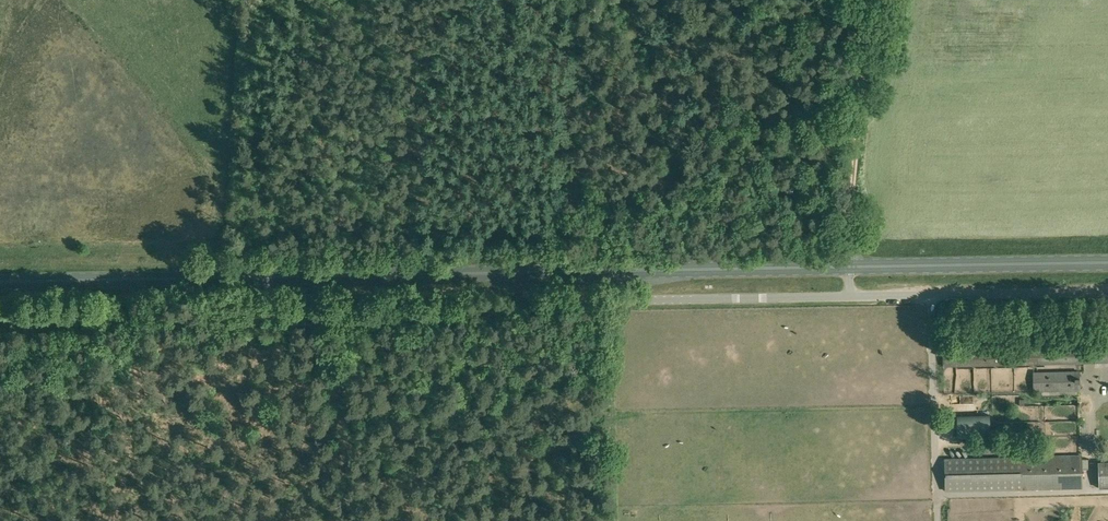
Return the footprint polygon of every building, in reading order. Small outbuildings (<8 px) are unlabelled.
[(288,312),(282,314),(286,326),(292,324),(288,312)] [(943,366),(1107,362),(1107,347),(1095,347),(1095,344),(1040,345),(1041,349),(943,351),(943,366)] [(1042,391),(1042,395),(1078,394),(1078,391),(1080,391),(1080,370),(1033,370),(1033,392),(1042,391)] [(991,436),(990,414),(957,416),(958,437),(991,436)] [(944,457),(946,490),(1082,487),(1082,470),(1089,469),(1089,459),(1081,459),(1081,454),(944,457)] [(1098,487),(1107,487),(1107,460),(1098,460),(1098,487)]
